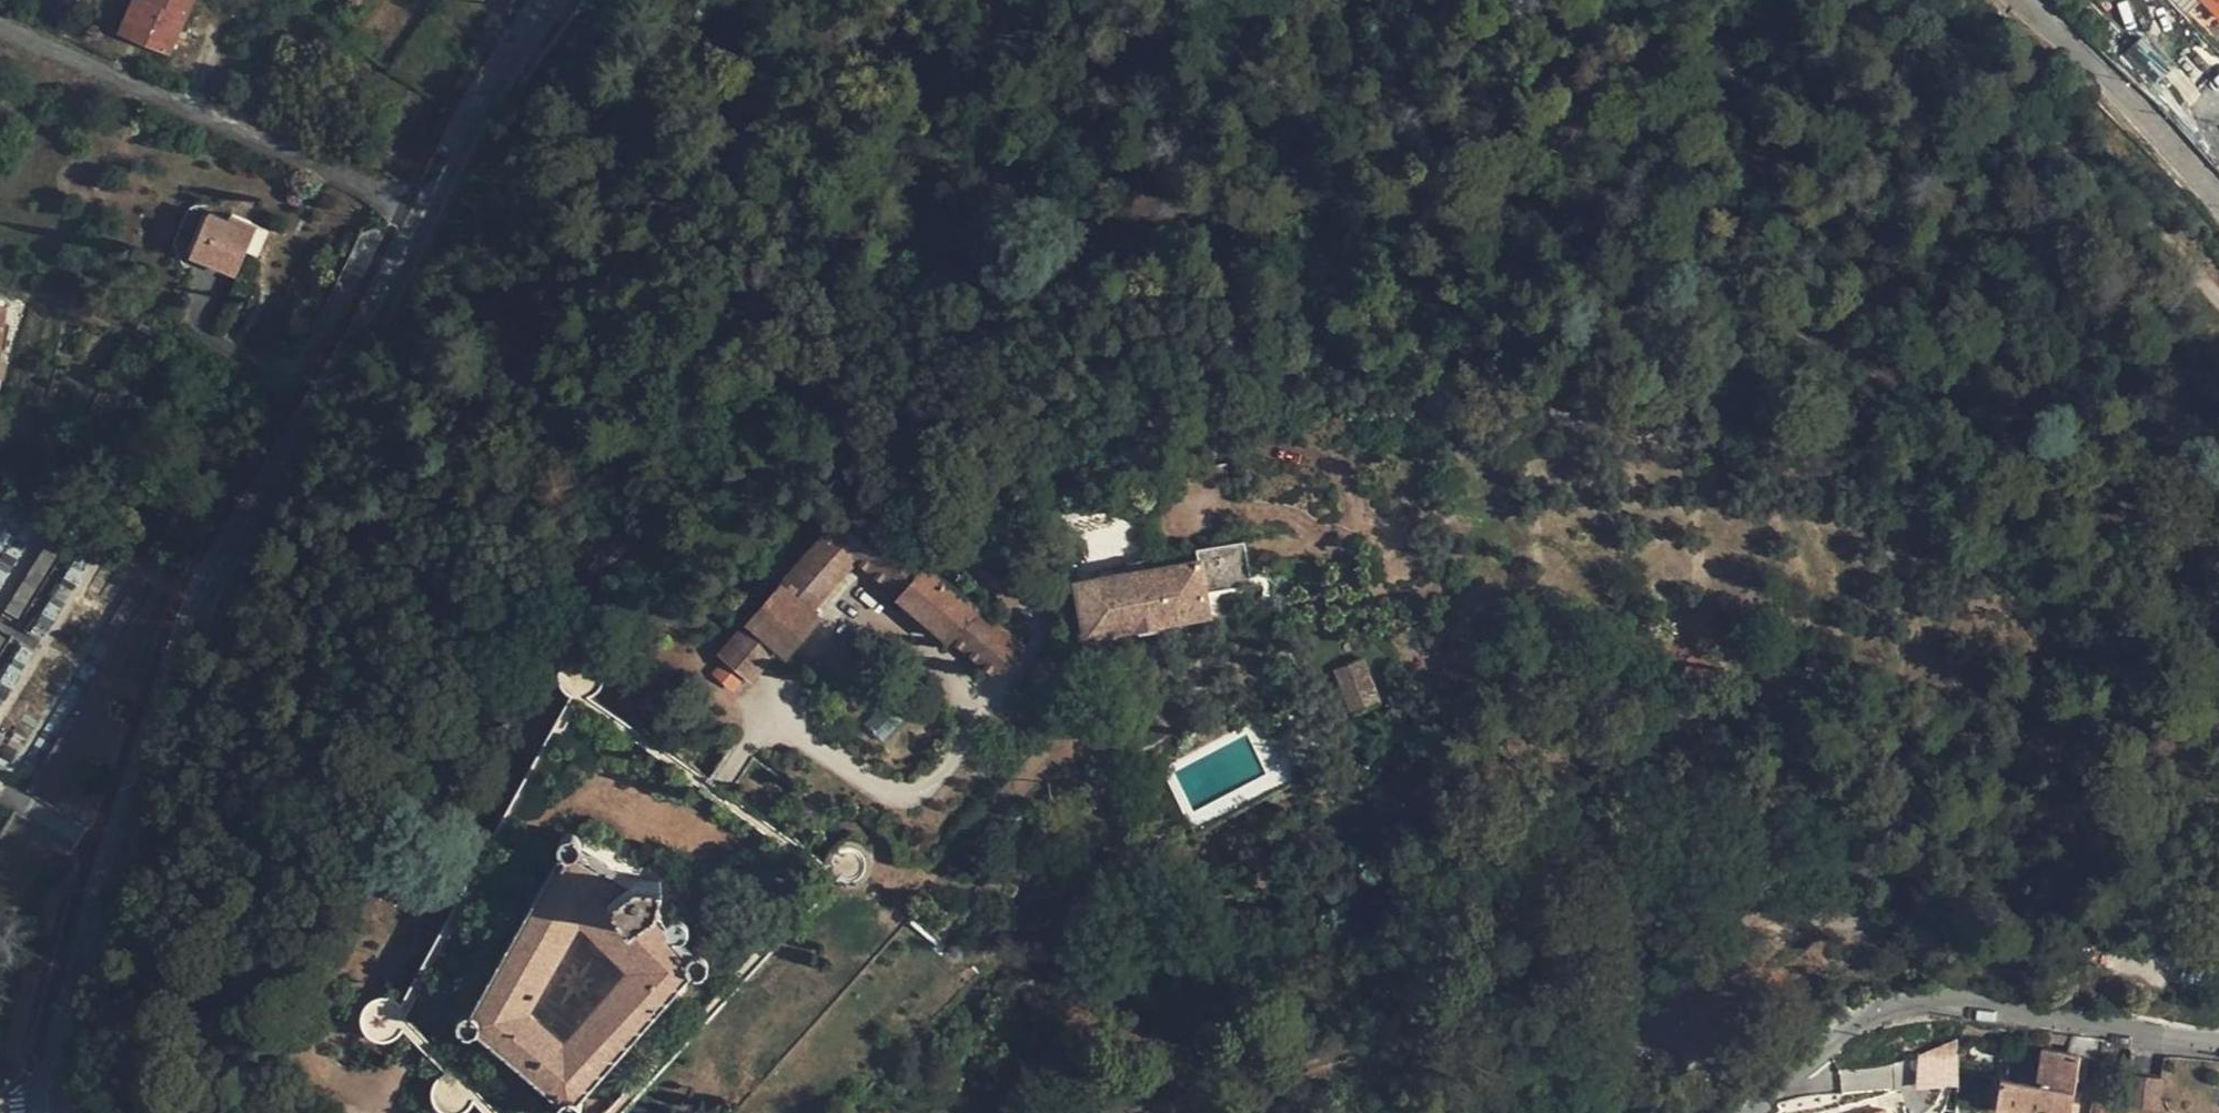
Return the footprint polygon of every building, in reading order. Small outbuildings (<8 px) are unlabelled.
[(125,36),(175,57),(199,0),(153,0),(152,2),(146,0),(140,0),(125,36)] [(2218,24),(2218,14),(2206,0),(2188,0),(2215,28),(2218,24)] [(2218,14),(2218,0),(2206,0),(2218,14)] [(2185,105),(2170,117),(2184,132),(2198,120),(2185,105)] [(197,201),(173,256),(193,265),(196,259),(238,277),(260,228),(235,217),(232,224),(215,216),(218,210),(197,201)] [(0,305),(0,378),(3,358),(8,359),(9,352),(3,351),(9,306),(0,305)] [(150,322),(145,331),(170,344),(175,334),(150,322)] [(716,674),(737,692),(750,677),(756,682),(782,651),(789,658),(823,618),(818,614),(861,562),(998,679),(1027,646),(1007,629),(1016,619),(992,598),(982,610),(855,502),(724,655),(729,659),(716,674)] [(1072,522),(1079,562),(1144,550),(1137,511),(1072,522)] [(5,611),(17,618),(54,553),(41,546),(5,611)] [(1234,559),(1228,578),(1253,586),(1259,567),(1234,559)] [(1079,582),(1089,638),(1189,620),(1179,564),(1079,582)] [(34,653),(0,631),(0,708),(34,653)] [(405,1004),(399,1000),(393,998),(388,997),(378,999),(372,1005),(368,1013),(367,1021),(367,1026),(371,1032),(375,1037),(382,1039),(388,1040),(394,1039),(400,1036),(407,1029),(449,1072),(443,1079),(439,1083),(438,1088),(438,1095),(439,1101),(442,1107),(451,1112),(460,1112),(465,1112),(473,1108),(478,1101),(490,1112),(625,1112),(837,881),(846,886),(854,887),(862,885),(868,881),(873,876),(875,867),(875,860),(873,853),(868,846),(860,842),(853,841),(844,842),(839,844),(834,848),(830,856),(829,863),(592,695),(597,692),(601,689),(604,684),(606,679),(607,672),(604,665),(599,660),(594,657),(589,655),(583,655),(579,656),(574,659),(569,663),(566,668),(565,676),(567,684),(570,689),(577,695),(405,1004)] [(1333,668),(1346,712),(1379,702),(1366,658),(1333,668)] [(1915,1048),(1915,1089),(1958,1088),(1957,1048),(1915,1048)] [(2001,1108),(2034,1112),(2072,1112),(2081,1059),(2045,1054),(2039,1088),(2005,1082),(2001,1108)] [(2131,1075),(2128,1106),(2162,1110),(2166,1079),(2131,1075)]
